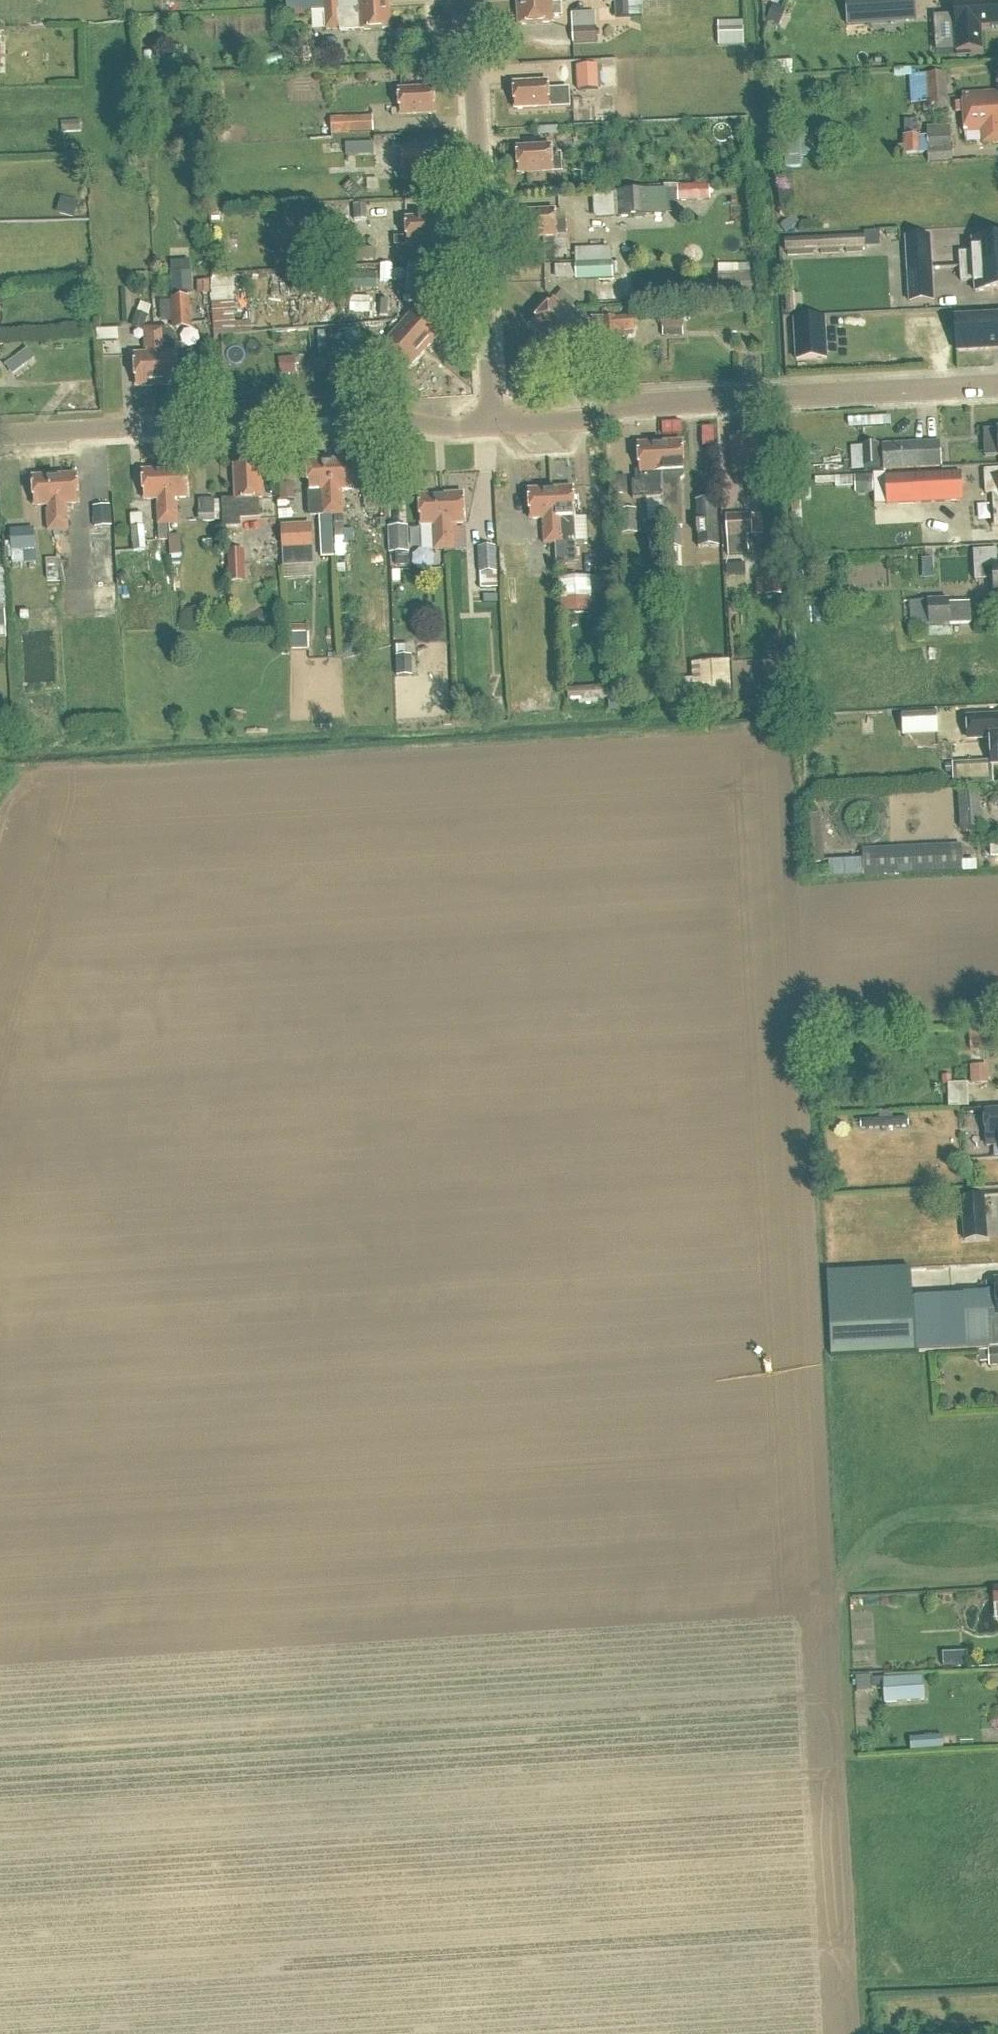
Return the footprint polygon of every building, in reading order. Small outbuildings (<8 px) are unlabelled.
[(326,30),(339,29),(341,29),(340,11),(340,0),(325,0),(326,30)] [(340,11),(354,10),(359,10),(389,8),(389,0),(340,0),(340,11)] [(517,1),(519,27),(553,25),(552,7),(561,7),(560,0),(544,0),(517,1)] [(848,27),(901,24),(899,0),(846,0),(848,27)] [(993,28),(993,30),(997,30),(997,1),(953,4),(956,54),(982,52),(981,29),(993,28)] [(773,7),(767,23),(780,28),(786,12),(773,7)] [(341,29),(339,29),(339,32),(355,32),(360,32),(391,30),(389,8),(359,10),(354,10),(340,11),(341,29)] [(573,45),(597,44),(596,29),(572,30),(573,45)] [(576,69),(577,93),(599,92),(598,68),(576,69)] [(923,114),(948,113),(946,75),(911,78),(911,71),(893,72),(894,80),(908,79),(910,106),(922,105),(923,114)] [(997,93),(962,96),(965,134),(982,133),(983,145),(997,144),(997,75),(997,76),(997,93)] [(550,109),(558,109),(558,101),(549,102),(548,83),(514,85),(515,111),(550,109)] [(400,92),(401,110),(392,111),(393,118),(401,117),(401,118),(435,116),(434,90),(400,92)] [(373,118),(332,120),(333,136),(373,134),(373,118)] [(80,123),(62,124),(62,135),(81,134),(80,123)] [(927,165),(952,163),(949,128),(926,130),(927,138),(901,140),(903,157),(926,155),(927,165)] [(374,143),(344,144),(345,159),(375,158),(374,143)] [(553,173),(562,173),(561,154),(552,155),(552,147),(517,149),(519,176),(553,174),(553,173)] [(404,174),(396,175),(396,182),(404,182),(439,180),(437,154),(403,156),(404,174)] [(665,192),(616,195),(617,221),(666,218),(665,192)] [(594,219),(615,219),(615,196),(594,196),(594,219)] [(63,199),(58,216),(74,220),(79,204),(63,199)] [(377,209),(357,210),(357,223),(377,223),(377,209)] [(555,212),(521,214),(522,240),(557,238),(565,237),(565,230),(556,231),(555,212)] [(408,239),(399,240),(400,246),(408,246),(442,244),(441,218),(407,220),(408,239)] [(862,238),(788,241),(789,250),(862,246),(862,238)] [(932,270),(930,238),(906,239),(908,271),(932,270)] [(972,242),(972,254),(960,254),(960,268),(997,266),(997,240),(972,242)] [(575,266),(576,282),(613,281),(613,264),(575,266)] [(960,268),(961,283),(974,282),(975,294),(997,292),(997,266),(960,268)] [(934,302),(932,270),(908,271),(910,303),(934,302)] [(173,300),(174,333),(192,332),(190,299),(173,300)] [(554,301),(531,327),(550,344),(579,312),(573,307),(567,313),(554,301)] [(394,323),(426,352),(443,332),(417,309),(405,323),(398,318),(394,323)] [(579,312),(550,344),(569,361),(592,336),(579,324),(585,318),(579,312)] [(602,320),(604,343),(619,341),(618,333),(635,332),(634,316),(602,320)] [(955,319),(957,353),(989,351),(989,347),(997,346),(997,316),(955,319)] [(826,319),(793,321),(796,363),(828,361),(826,319)] [(395,334),(383,348),(409,371),(426,352),(394,323),(389,328),(395,334)] [(154,331),(158,388),(178,387),(176,336),(169,330),(154,331)] [(146,356),(135,357),(137,389),(158,388),(154,331),(144,331),(146,356)] [(742,475),(760,474),(758,439),(732,441),(734,475),(735,484),(742,483),(742,475)] [(682,443),(661,445),(663,498),(665,529),(666,549),(680,548),(679,528),(682,528),(679,473),(684,473),(682,443)] [(939,443),(882,445),(883,471),(941,469),(939,443)] [(663,498),(661,445),(638,446),(640,485),(634,485),(635,500),(663,498)] [(879,446),(863,447),(864,469),(880,468),(879,446)] [(352,461),(330,462),(333,517),(343,517),(341,492),(353,491),(352,461)] [(332,518),(333,517),(330,462),(307,464),(309,493),(308,493),(310,517),(319,517),(319,520),(321,550),(322,550),(322,559),(334,558),(332,518)] [(234,468),(236,498),(236,501),(222,502),(223,530),(241,529),(241,521),(261,520),(260,501),(262,501),(261,466),(234,468)] [(165,471),(168,526),(169,542),(178,541),(177,526),(178,526),(177,501),(189,500),(187,470),(165,471)] [(169,542),(168,526),(165,471),(142,473),(144,502),(156,502),(157,527),(158,527),(159,542),(169,542)] [(917,506),(963,504),(962,473),(915,476),(917,506)] [(77,476),(55,477),(58,532),(68,532),(67,507),(79,506),(77,476)] [(55,477),(33,479),(35,508),(47,508),(48,533),(58,532),(55,477)] [(855,478),(855,495),(874,495),(873,477),(855,478)] [(853,478),(835,479),(836,489),(853,488),(853,478)] [(985,482),(986,495),(993,494),(996,539),(997,539),(997,481),(985,482)] [(551,491),(554,545),(564,545),(564,544),(576,543),(573,489),(551,491)] [(386,490),(366,491),(367,514),(387,513),(386,490)] [(551,491),(529,492),(530,522),(542,521),(544,546),(554,545),(551,491)] [(464,495),(442,497),(445,551),(455,550),(454,526),(466,525),(464,495)] [(442,497),(419,498),(421,528),(433,527),(434,552),(445,551),(442,497)] [(695,504),(696,524),(697,551),(719,550),(717,502),(695,504)] [(619,537),(636,536),(636,512),(618,512),(619,537)] [(726,517),(728,558),(749,557),(748,538),(752,538),(751,516),(726,517)] [(283,553),(283,569),(313,568),(313,551),(312,525),(281,527),(283,553)] [(132,552),(146,551),(145,528),(131,528),(132,552)] [(389,555),(410,554),(409,529),(388,529),(389,555)] [(13,534),(13,557),(37,557),(36,533),(13,534)] [(479,549),(481,590),(498,589),(496,548),(479,549)] [(973,552),(975,582),(994,581),(995,597),(997,596),(997,566),(996,551),(973,552)] [(229,583),(246,582),(245,553),(244,553),(229,553),(229,555),(229,583)] [(933,560),(922,560),(923,580),(934,579),(933,560)] [(764,598),(782,596),(779,563),(762,564),(763,580),(756,581),(757,597),(764,597),(764,598)] [(560,603),(561,615),(592,615),(592,613),(605,613),(604,596),(603,579),(590,580),(559,581),(560,603)] [(910,602),(910,628),(949,627),(949,601),(910,602)] [(396,659),(398,679),(413,678),(412,658),(396,659)] [(729,665),(707,666),(710,708),(732,707),(729,665)] [(694,709),(692,683),(672,684),(674,711),(694,709)] [(901,715),(902,738),(938,737),(937,714),(901,715)] [(967,718),(968,740),(991,739),(992,765),(997,765),(997,717),(967,718)] [(991,764),(952,765),(953,788),(992,786),(991,764)] [(957,791),(958,831),(980,830),(979,790),(957,791)] [(818,816),(805,818),(812,866),(825,864),(818,816)] [(963,848),(864,853),(865,880),(964,875),(963,848)] [(984,1037),(969,1038),(970,1052),(985,1051),(984,1037)] [(988,1066),(970,1067),(971,1085),(989,1085),(988,1066)] [(985,1112),(987,1147),(997,1147),(997,1112),(985,1112)] [(908,1118),(860,1121),(861,1131),(909,1128),(908,1118)] [(964,1242),(988,1241),(985,1196),(961,1197),(964,1242)] [(997,1368),(997,1349),(988,1350),(988,1351),(978,1351),(979,1363),(989,1363),(989,1368),(997,1368)] [(888,1714),(916,1713),(914,1680),(886,1681),(888,1714)] [(918,1739),(910,1739),(911,1751),(919,1751),(918,1739)]
